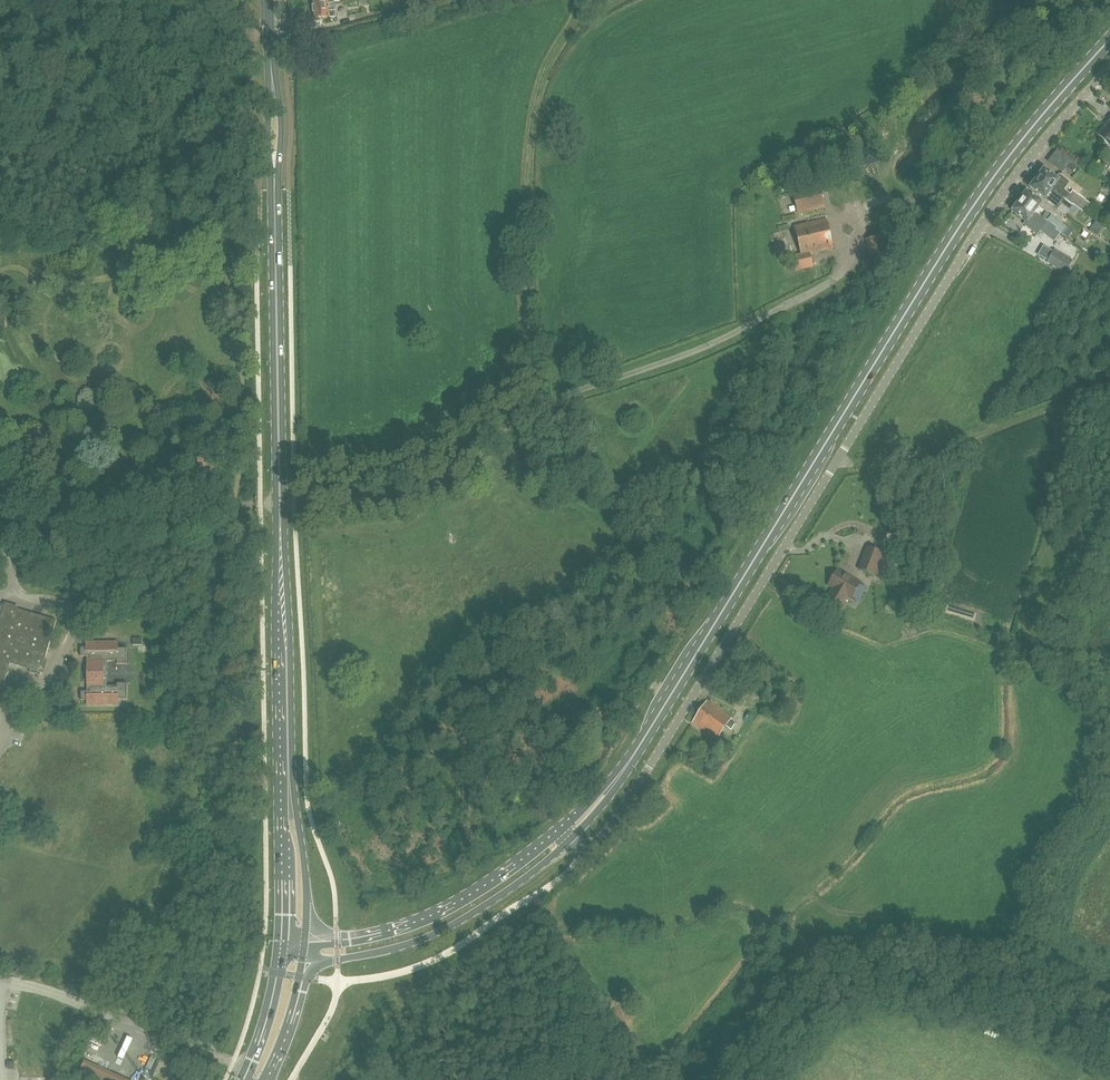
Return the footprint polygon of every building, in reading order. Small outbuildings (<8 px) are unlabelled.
[(313,3),(314,19),(336,17),(335,11),(330,11),(329,2),(313,3)] [(1098,135),(1109,145),(1109,122),(1098,135)] [(1070,161),(1065,167),(1073,172),(1077,166),(1070,161)] [(1044,168),(1036,178),(1065,199),(1073,205),(1073,204),(1079,208),(1084,212),(1090,203),(1074,191),(1072,194),(1065,189),(1070,181),(1060,173),(1057,177),(1044,168)] [(1036,178),(1029,187),(1044,199),(1053,204),(1056,200),(1061,204),(1062,203),(1065,199),(1036,178)] [(793,193),(798,216),(825,209),(820,187),(793,193)] [(1027,191),(1019,201),(1045,220),(1049,215),(1038,207),(1042,202),(1027,191)] [(1069,209),(1073,205),(1065,199),(1062,203),(1069,209)] [(1019,201),(1012,211),(1026,221),(1024,225),(1037,234),(1040,230),(1054,241),(1060,232),(1056,229),(1046,221),(1045,220),(1019,201)] [(1051,215),(1046,221),(1056,229),(1060,232),(1064,235),(1069,229),(1051,215)] [(801,254),(792,256),(796,273),(814,268),(810,253),(811,253),(811,254),(812,255),(815,254),(819,253),(818,252),(818,251),(825,250),(833,248),(829,234),(826,220),(811,224),(795,227),(797,232),(798,237),(797,237),(796,238),(797,242),(797,246),(799,245),(800,245),(801,250),(801,254)] [(1096,222),(1089,231),(1097,237),(1104,227),(1096,222)] [(1047,261),(1047,262),(1066,273),(1073,261),(1053,250),(1053,251),(1047,261)] [(866,546),(858,569),(875,576),(876,574),(883,555),(884,552),(866,546)] [(824,604),(838,612),(848,597),(851,599),(860,583),(838,570),(837,571),(834,572),(831,577),(832,579),(828,585),(833,588),(824,604)] [(1059,617),(1062,613),(1066,616),(1073,606),(1065,600),(1058,611),(1055,609),(1053,612),(1059,617)] [(9,663),(30,669),(30,672),(40,675),(42,670),(48,650),(56,621),(37,616),(4,606),(0,621),(0,696),(9,663)] [(80,656),(87,656),(89,656),(89,666),(87,666),(87,681),(90,681),(90,691),(80,691),(81,700),(87,700),(87,705),(118,705),(118,699),(127,699),(127,683),(117,683),(117,687),(111,687),(111,686),(107,686),(107,661),(111,661),(111,660),(116,660),(116,664),(126,664),(126,648),(118,648),(117,642),(86,642),(86,647),(80,647),(80,656)] [(765,687),(764,686),(761,679),(754,682),(753,683),(757,690),(765,687)] [(732,718),(708,700),(692,722),(716,740),(732,718)] [(86,1079),(114,1079),(115,1077),(84,1062),(78,1076),(86,1079)]
